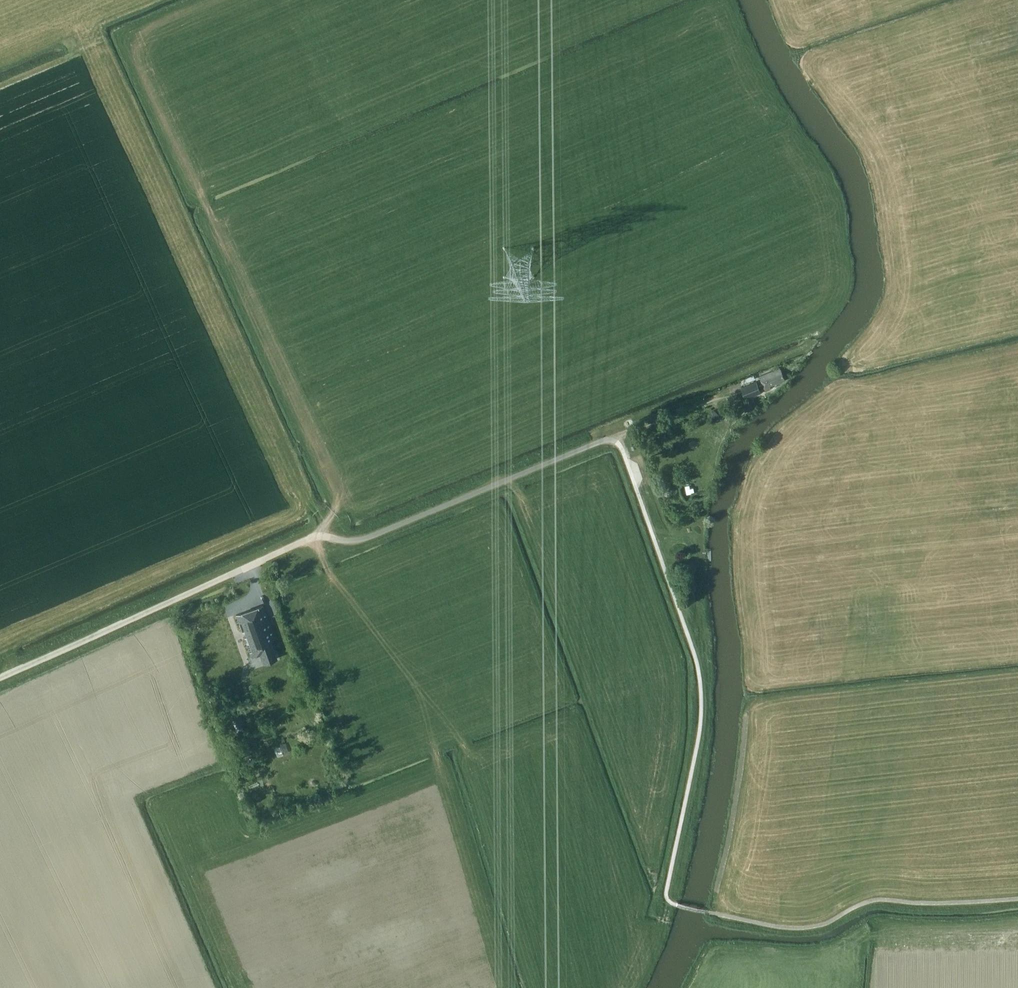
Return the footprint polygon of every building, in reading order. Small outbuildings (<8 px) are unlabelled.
[(786,380),(781,368),(760,376),(766,390),(771,388),(770,386),(786,380)] [(761,393),(757,381),(742,387),(746,399),(761,393)] [(744,403),(747,411),(753,409),(751,401),(744,403)] [(716,420),(721,416),(714,410),(710,414),(716,420)] [(263,605),(236,614),(243,633),(245,632),(247,636),(245,637),(250,653),(263,648),(266,657),(276,654),(271,640),(275,638),(263,605)] [(277,747),(281,756),(292,751),(288,742),(277,747)] [(258,764),(255,757),(247,760),(250,767),(258,764)]
